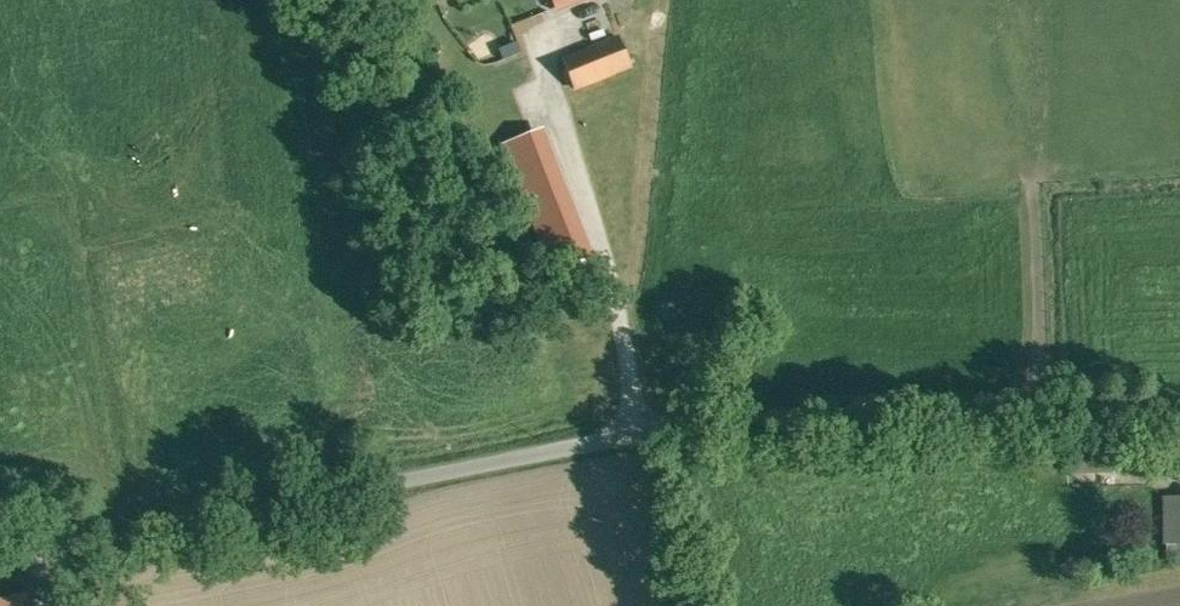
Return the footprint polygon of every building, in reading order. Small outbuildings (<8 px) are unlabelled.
[(560,12),(591,0),(556,0),(560,12)] [(621,38),(564,60),(583,106),(614,93),(607,76),(632,66),(621,38)] [(525,118),(482,136),(489,151),(506,144),(531,133),(525,118)] [(531,133),(506,144),(557,272),(597,257),(546,127),(531,133)] [(1167,500),(1167,544),(1179,543),(1179,500),(1167,500)] [(1163,557),(1179,557),(1179,546),(1163,546),(1163,557)] [(0,604),(0,605),(33,605),(31,597),(0,604)]
